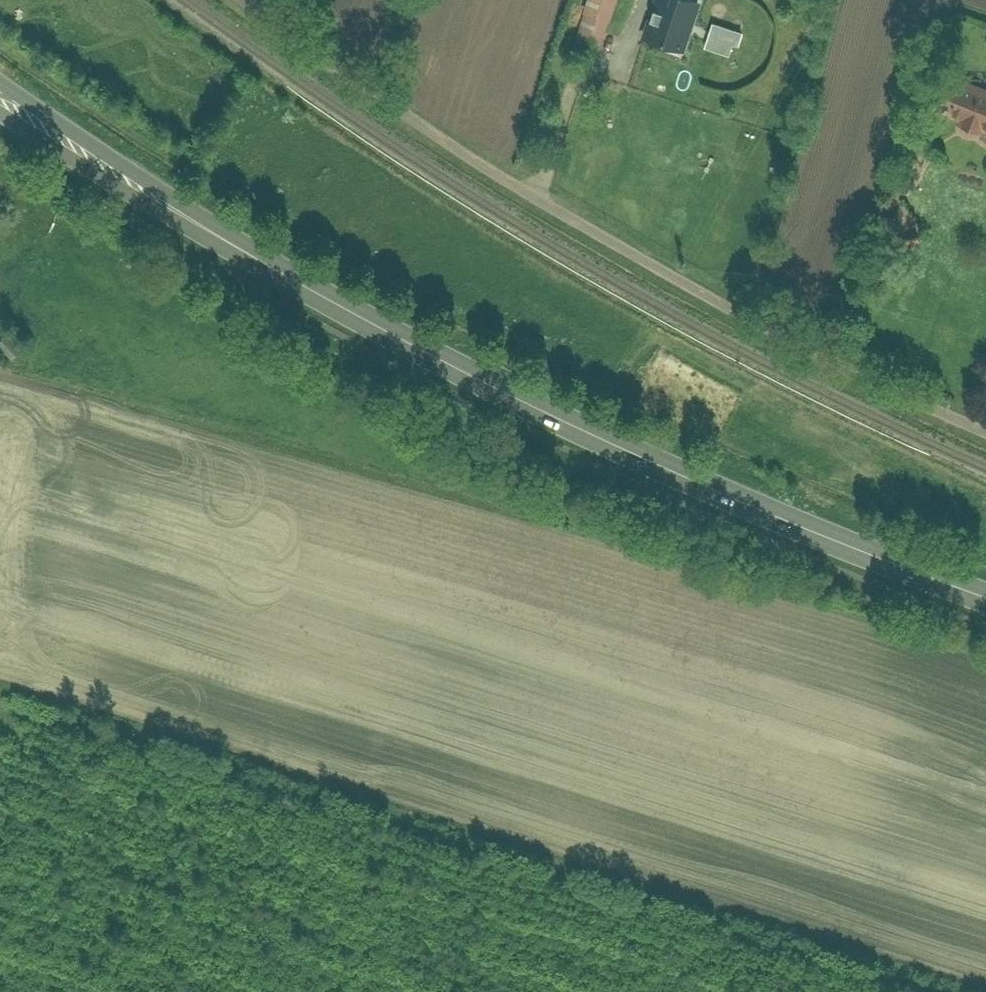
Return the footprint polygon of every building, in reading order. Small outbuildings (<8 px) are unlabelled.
[(571,48),(602,57),(619,0),(585,0),(571,48)] [(645,39),(676,50),(692,3),(683,0),(659,0),(645,39)] [(931,113),(985,134),(985,91),(946,76),(931,113)]
